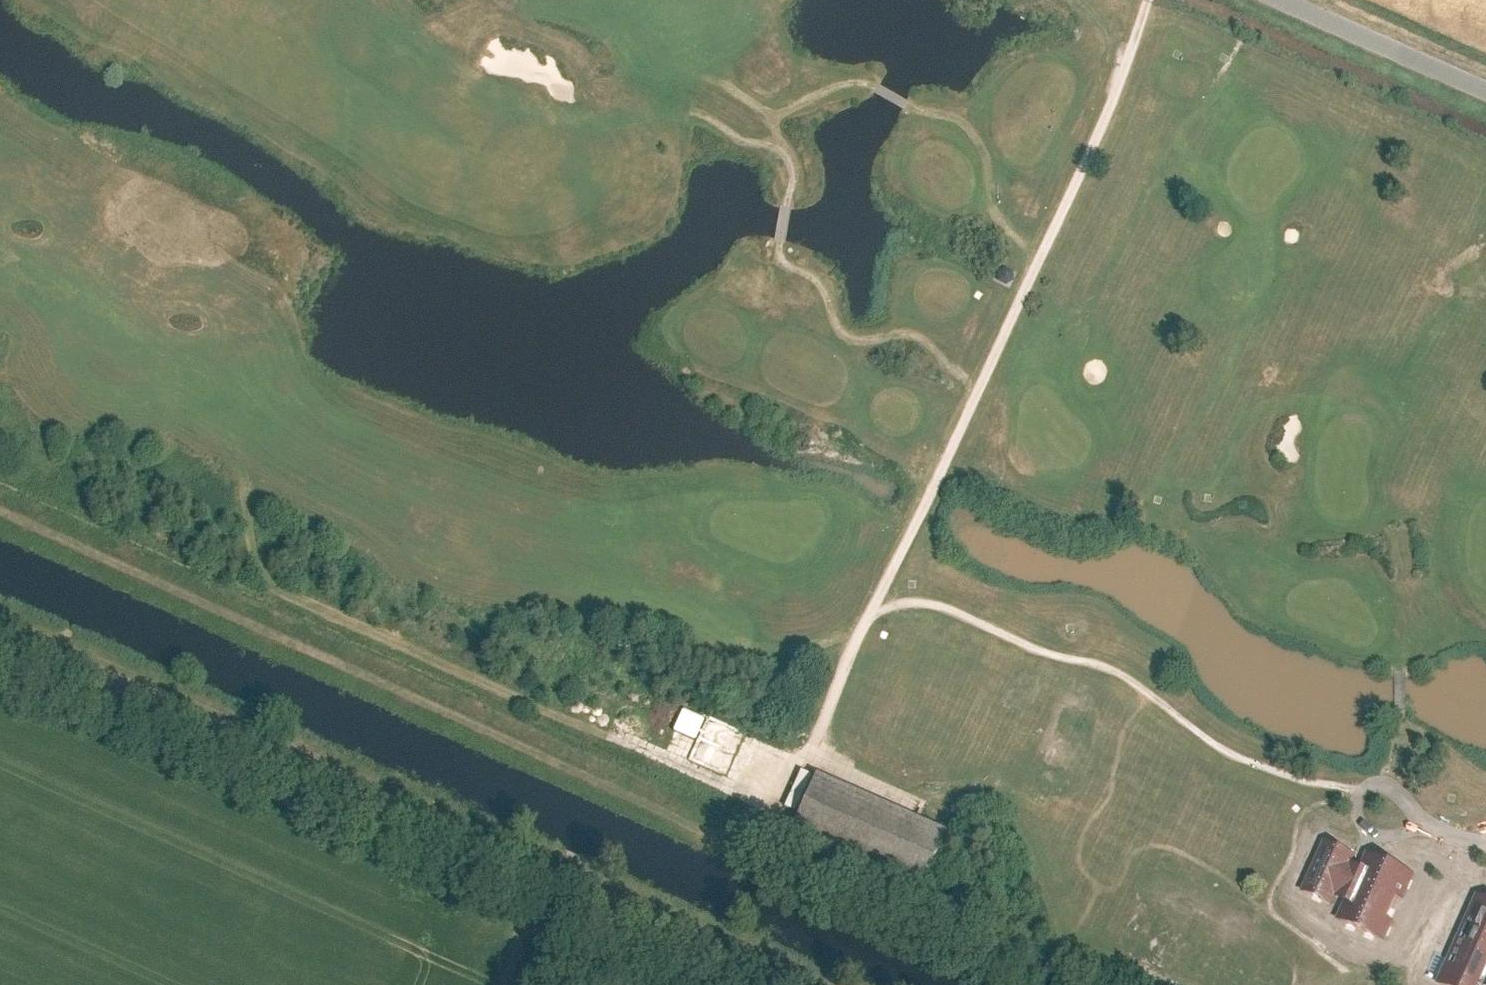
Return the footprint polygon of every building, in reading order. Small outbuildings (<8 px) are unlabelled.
[(1089,348),(1071,359),(1084,378),(1101,367),(1089,348)] [(673,731),(695,741),(705,719),(683,709),(673,731)] [(792,761),(779,799),(789,802),(802,764),(792,761)] [(922,889),(947,831),(816,773),(790,830),(922,889)] [(1362,874),(1349,868),(1354,855),(1325,842),(1303,891),(1332,905),(1338,891),(1351,896),(1340,921),(1381,939),(1390,920),(1386,918),(1397,895),(1400,897),(1411,873),(1370,855),(1362,874)] [(1480,896),(1440,984),(1442,984),(1478,984),(1479,984),(1485,984),(1485,899),(1480,896)]
